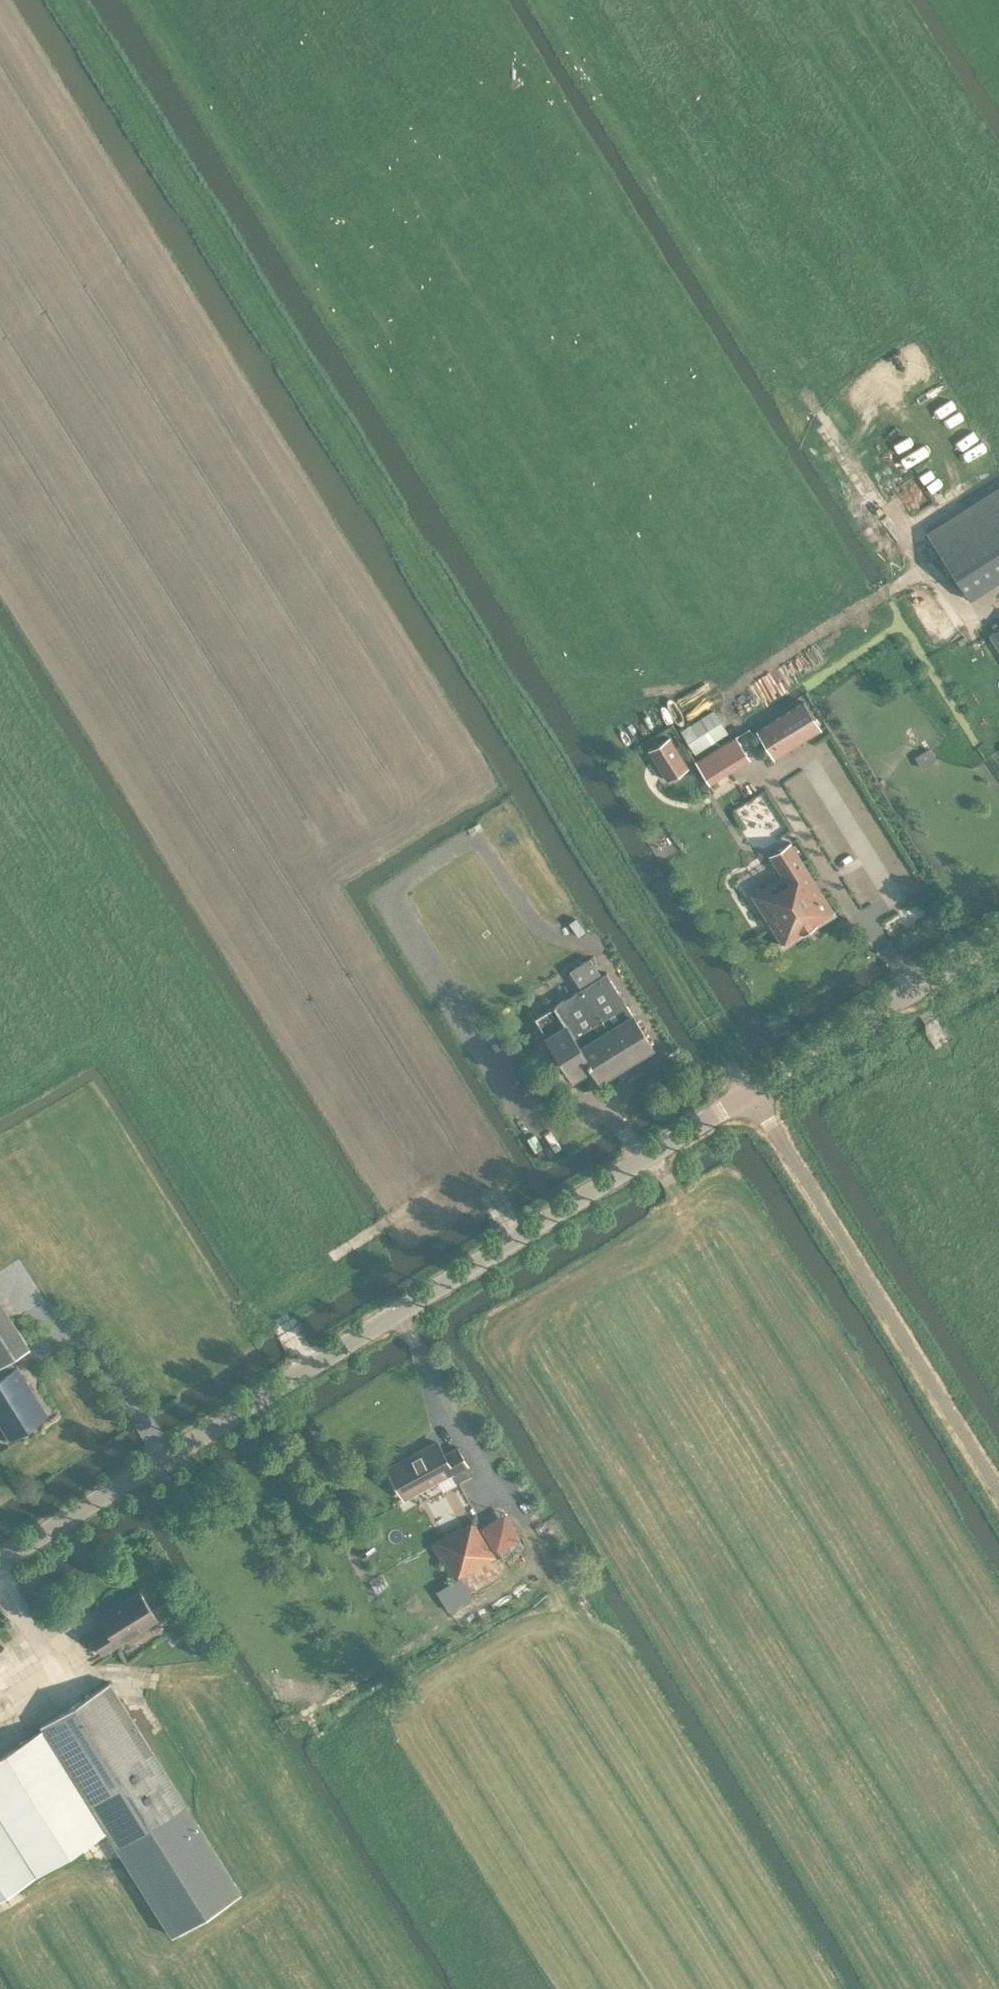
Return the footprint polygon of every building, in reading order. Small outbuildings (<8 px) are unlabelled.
[(918,474),(899,485),(913,511),(932,501),(918,474)] [(998,581),(998,485),(927,531),(970,599),(998,581)] [(998,647),(998,627),(990,633),(998,647)] [(803,700),(756,730),(773,758),(821,728),(803,700)] [(713,710),(681,731),(694,751),(726,731),(713,710)] [(735,737),(695,761),(709,783),(749,759),(735,737)] [(688,767),(670,738),(650,750),(668,780),(688,767)] [(916,755),(922,766),(932,760),(926,749),(916,755)] [(749,818),(765,808),(758,797),(742,807),(749,818)] [(793,842),(771,856),(783,876),(753,895),(783,943),(836,910),(793,842)] [(546,1034),(545,1034),(572,1077),(591,1065),(599,1079),(653,1046),(632,1011),(631,1011),(606,971),(601,974),(590,956),(570,969),(581,987),(554,1004),(549,997),(539,1004),(543,1011),(535,1017),(546,1034)] [(666,1088),(676,1081),(668,1068),(658,1074),(666,1088)] [(9,1359),(29,1346),(0,1300),(0,1365),(9,1359)] [(9,1438),(48,1414),(20,1367),(16,1369),(9,1359),(0,1365),(0,1424),(9,1438)] [(389,1466),(406,1498),(452,1473),(456,1481),(473,1472),(458,1447),(444,1454),(437,1440),(389,1466)] [(461,1524),(431,1543),(453,1577),(455,1580),(462,1576),(481,1564),(496,1555),(473,1519),(462,1526),(461,1524)] [(110,1627),(93,1638),(103,1653),(128,1637),(131,1641),(146,1631),(143,1627),(157,1618),(138,1591),(101,1614),(110,1627)] [(107,1828),(176,1938),(244,1895),(109,1680),(40,1723),(42,1727),(0,1754),(0,1896),(107,1828)]
